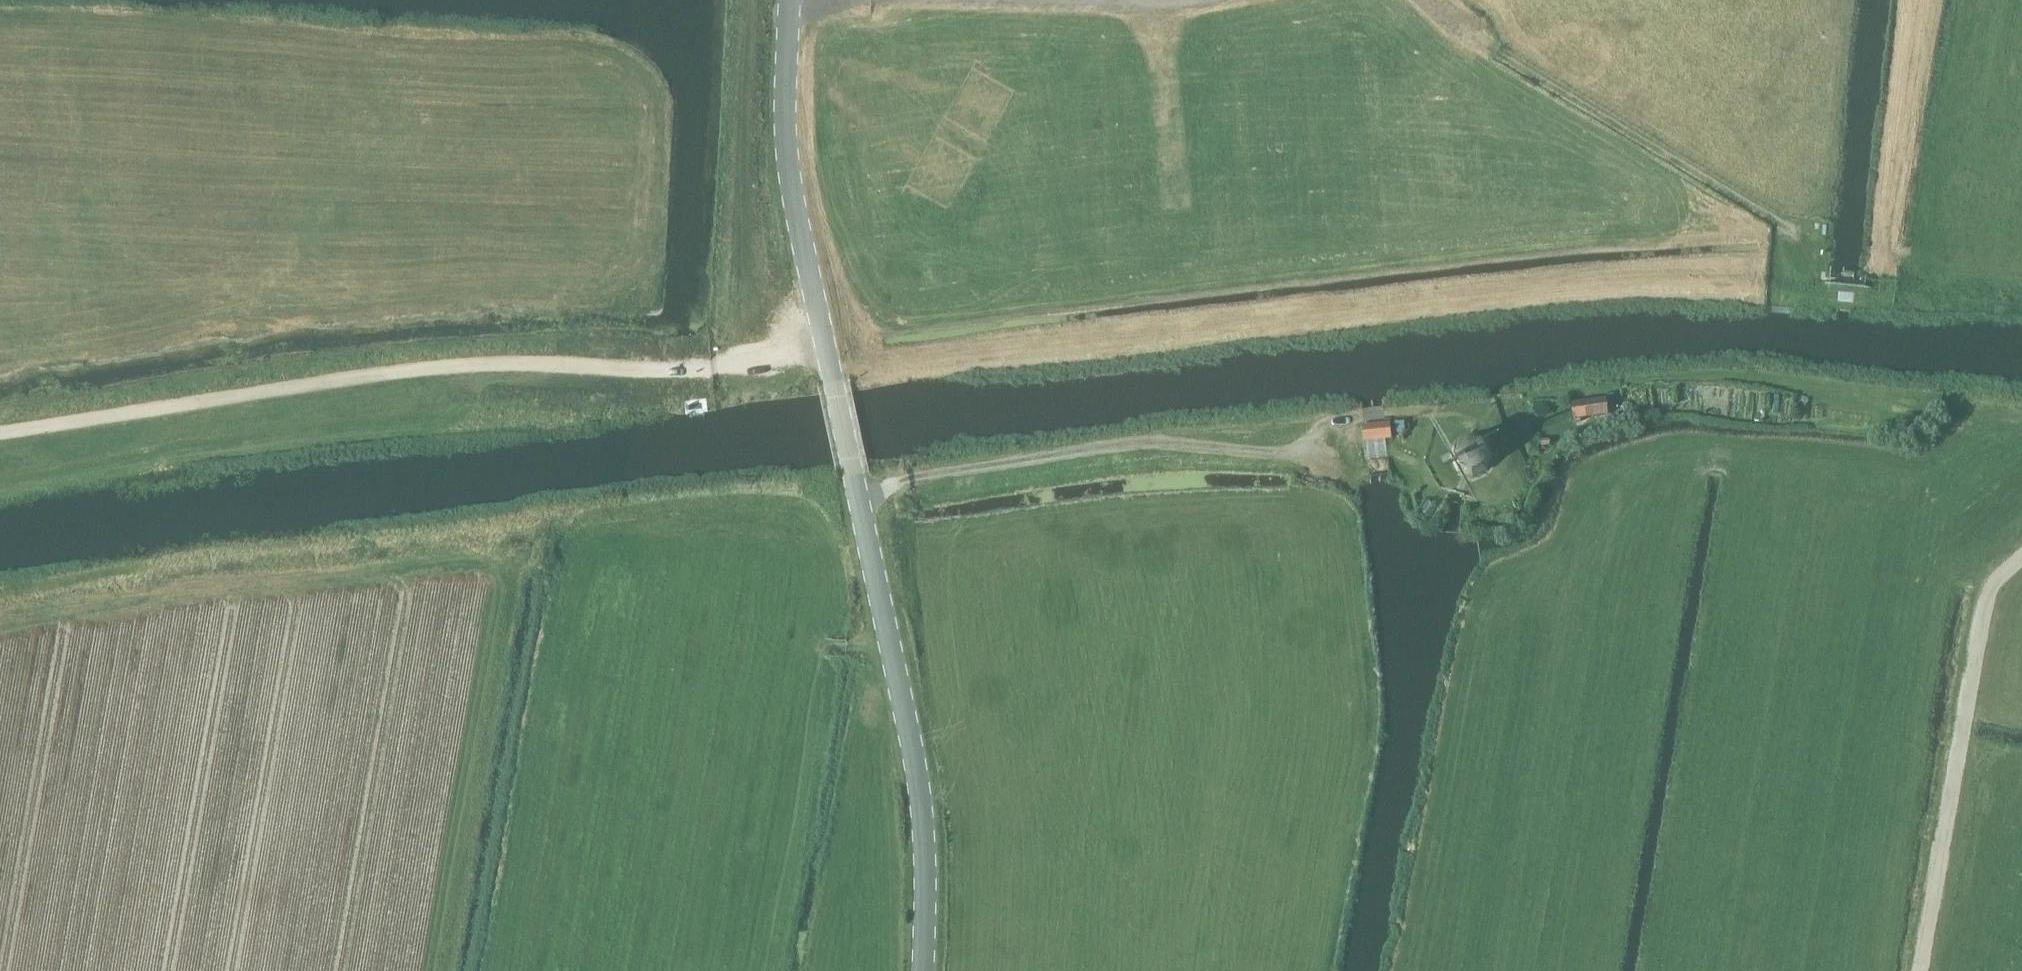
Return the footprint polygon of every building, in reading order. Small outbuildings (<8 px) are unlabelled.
[(1824,286),(1869,285),(1869,282),(1870,279),(1851,282),(1851,271),(1849,271),(1848,282),(1840,281),(1840,270),(1838,270),(1837,281),(1824,280),(1824,282),(1824,286)] [(1860,302),(1860,290),(1849,286),(1825,288),(1825,300),(1836,300),(1834,311),(1850,313),(1854,311),(1849,301),(1860,302)] [(1572,402),(1574,419),(1608,415),(1606,398),(1572,402)] [(1364,426),(1365,440),(1391,438),(1389,424),(1364,426)] [(1488,472),(1494,457),(1487,443),(1472,437),(1456,442),(1451,459),(1458,473),(1473,478),(1488,472)] [(1436,505),(1428,501),(1422,513),(1430,518),(1436,505)]
